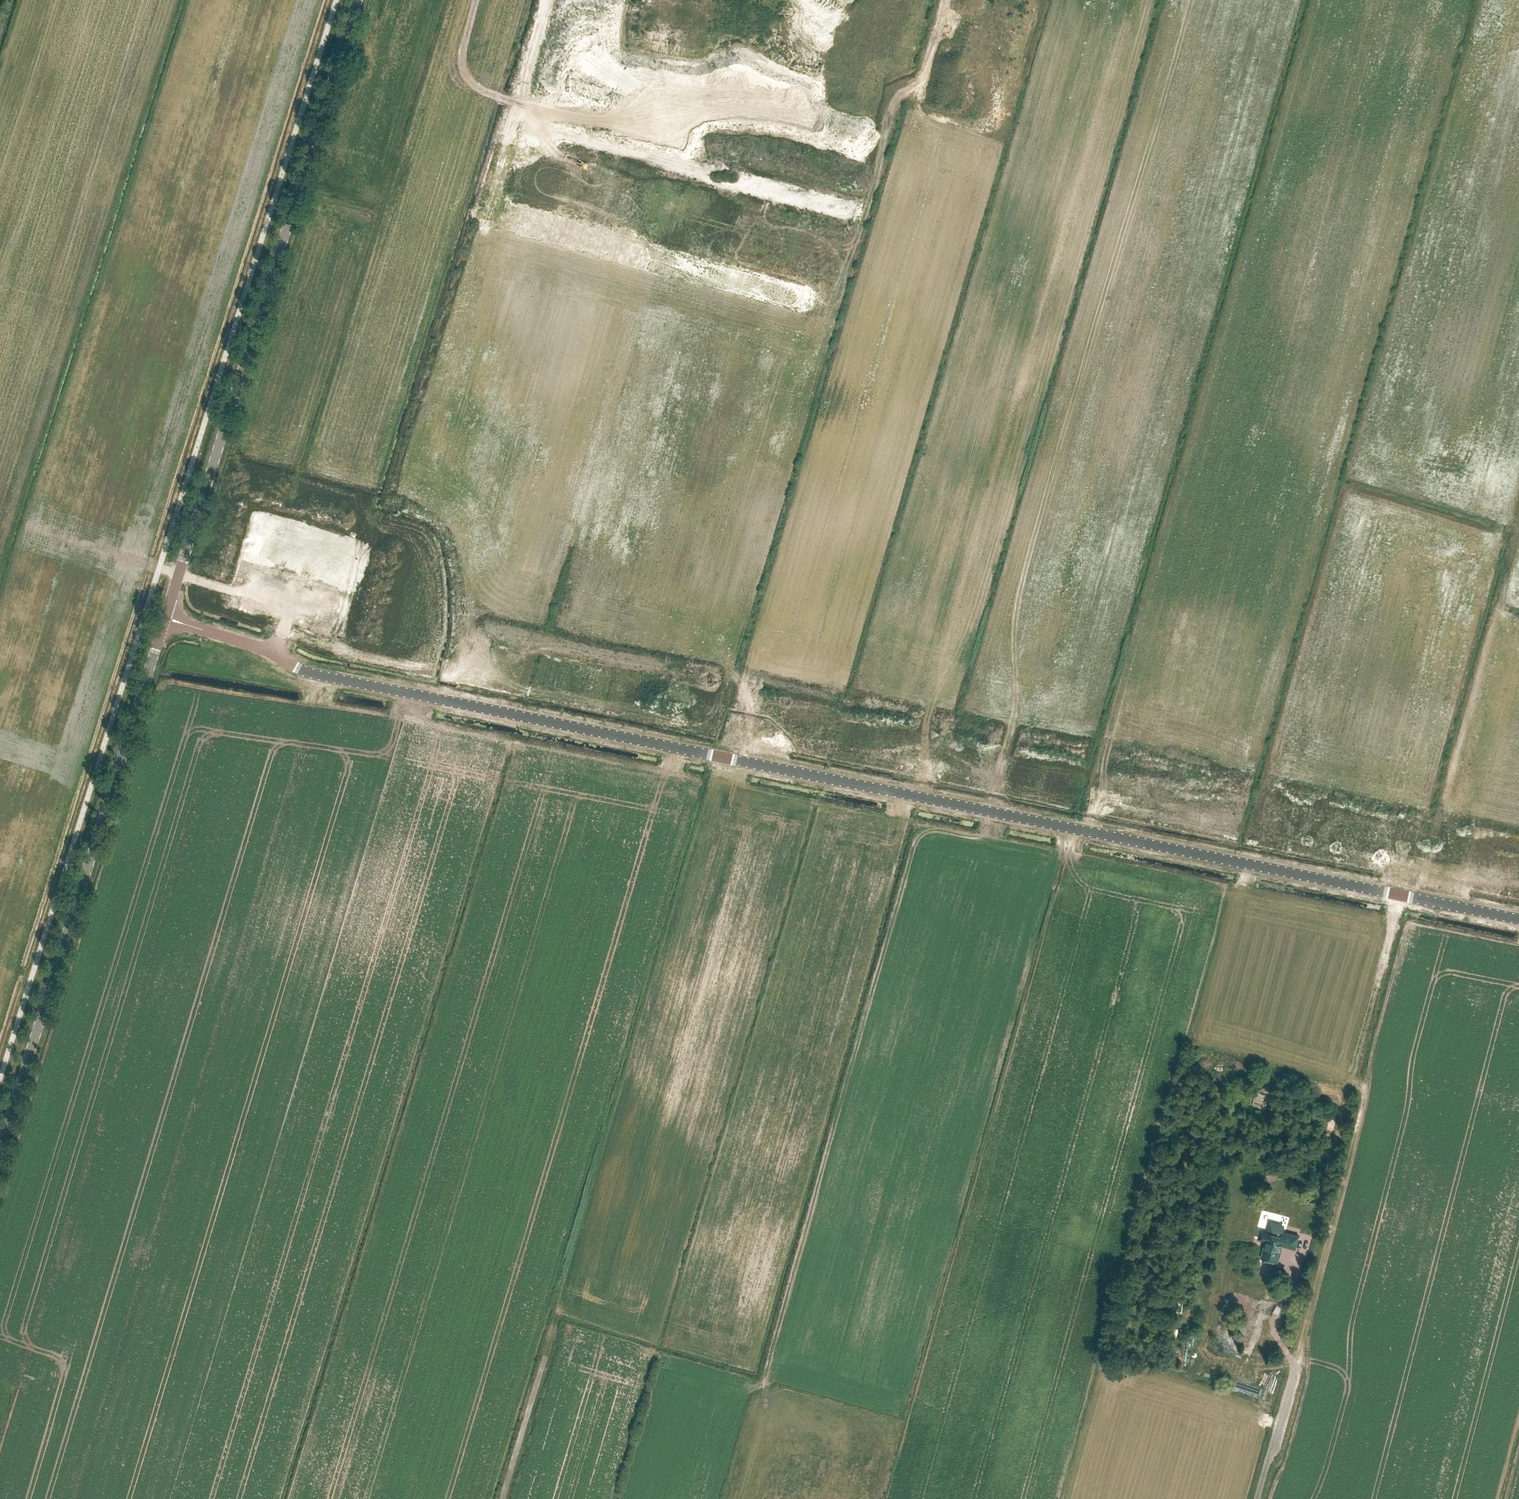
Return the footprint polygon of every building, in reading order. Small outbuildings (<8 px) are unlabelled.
[(1252,1104),(1263,1108),(1267,1096),(1256,1092),(1252,1104)] [(1267,1177),(1278,1174),(1276,1167),(1265,1170),(1267,1177)] [(1262,1256),(1278,1260),(1278,1261),(1280,1253),(1283,1245),(1296,1248),(1299,1235),(1283,1231),(1282,1236),(1268,1232),(1261,1230),(1258,1238),(1266,1240),(1262,1256)] [(1239,1333),(1232,1338),(1237,1344),(1244,1339),(1239,1333)]
